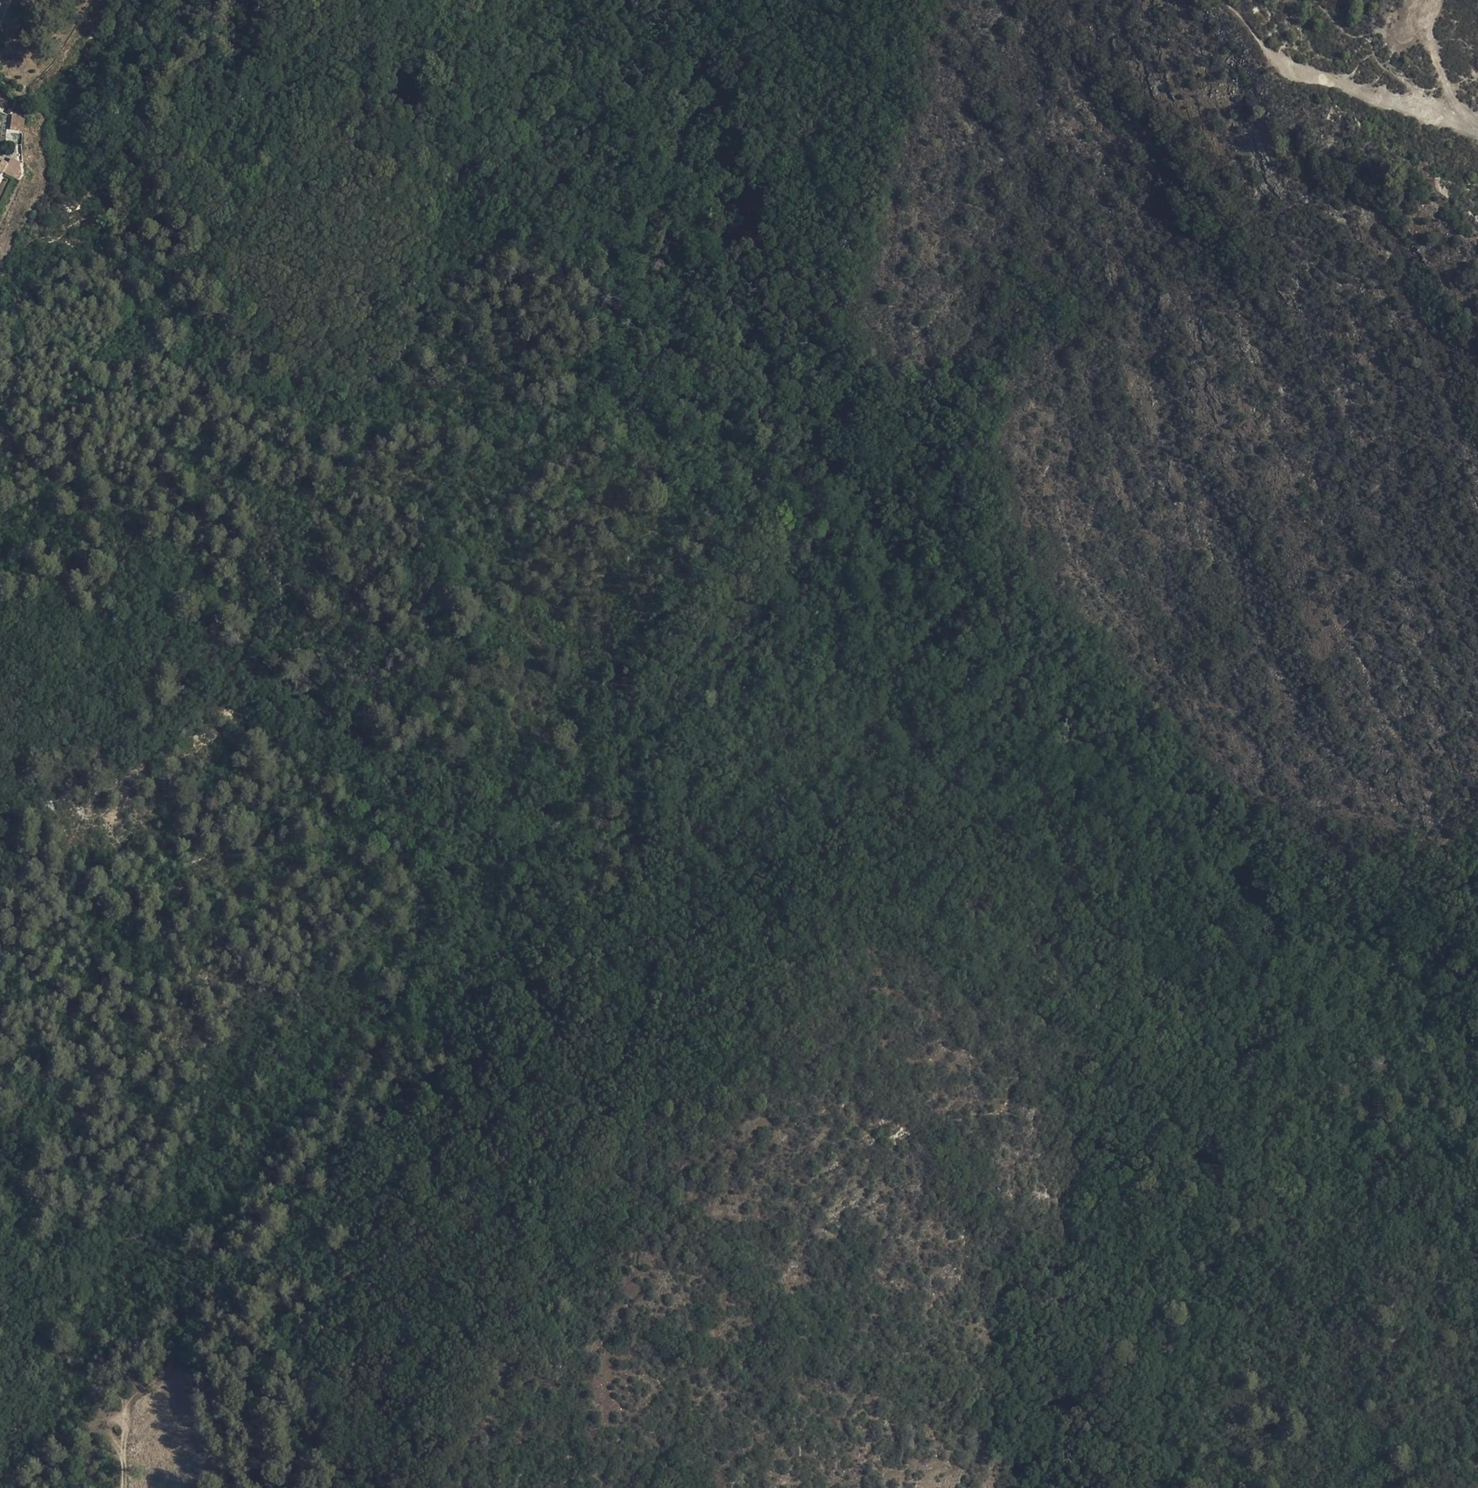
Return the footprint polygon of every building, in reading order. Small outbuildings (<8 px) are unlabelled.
[(11,0),(0,0),(0,24),(11,0)] [(10,130),(23,131),(24,120),(13,114),(11,117),(10,130)] [(0,161),(0,173),(2,175),(3,173),(18,182),(21,176),(20,166),(10,160),(7,165),(0,161)]
